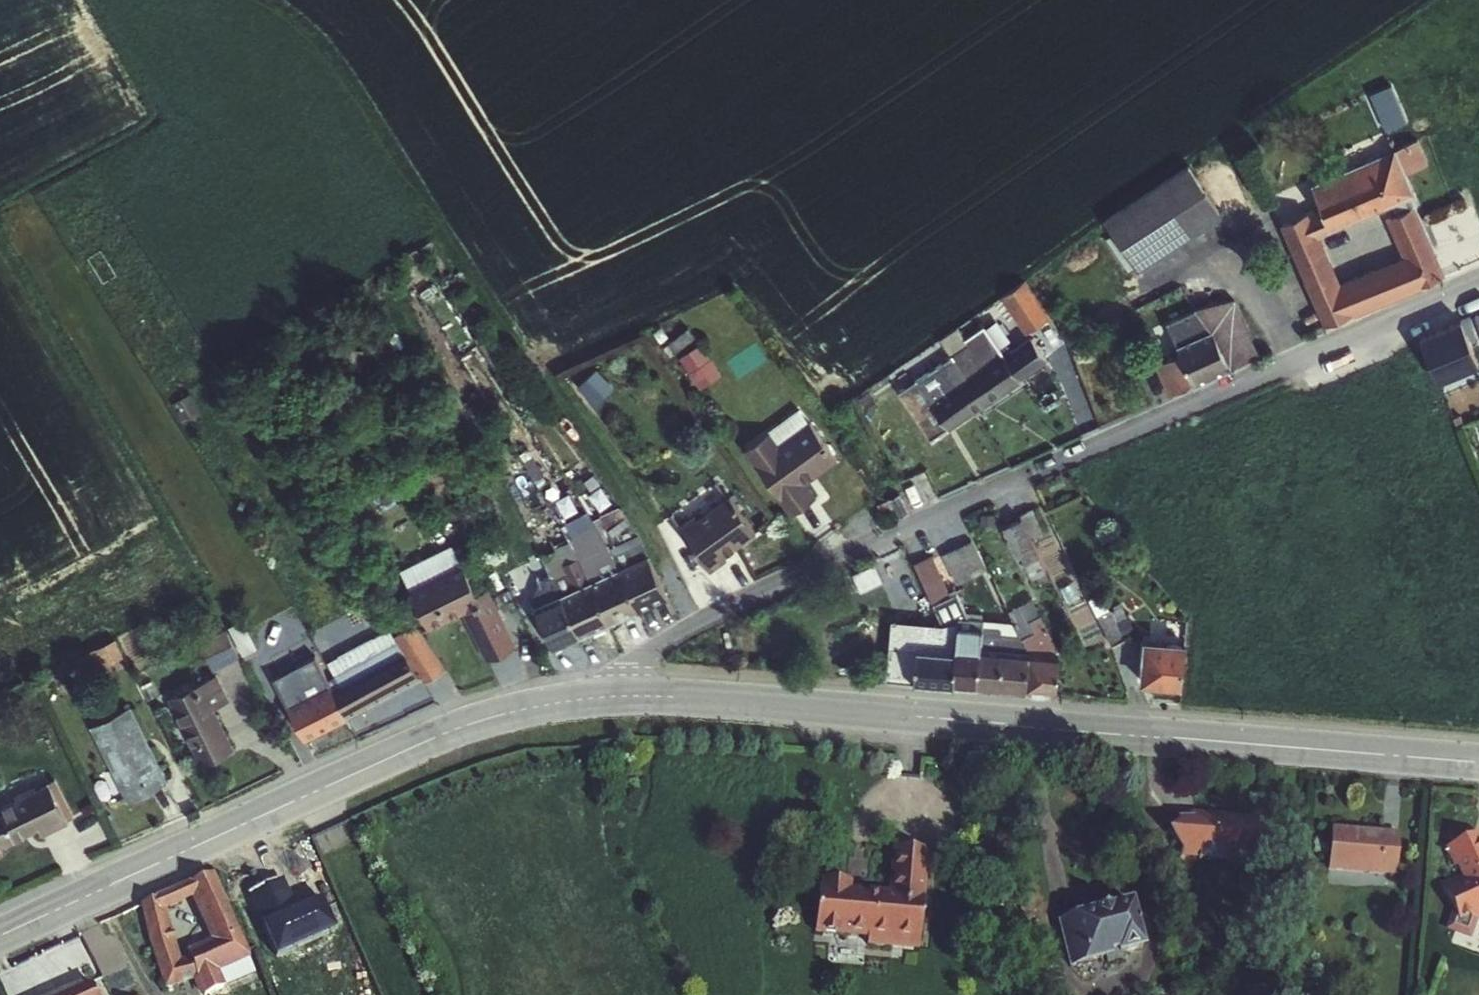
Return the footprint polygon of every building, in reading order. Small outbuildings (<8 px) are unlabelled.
[(1418,140),(1394,149),(1405,173),(1428,164),(1418,140)] [(1316,237),(1320,235),(1388,207),(1409,198),(1415,195),(1394,149),(1309,185),(1319,207),(1305,213),(1316,237)] [(1188,164),(1103,219),(1137,271),(1222,216),(1188,164)] [(1316,237),(1305,213),(1278,223),(1288,246),(1268,254),(1285,291),(1305,282),(1323,325),(1351,314),(1352,317),(1420,288),(1420,287),(1444,276),(1409,198),(1388,207),(1391,214),(1381,218),(1397,252),(1386,256),(1390,262),(1339,282),(1320,235),(1316,237)] [(430,241),(416,248),(422,259),(436,251),(430,241)] [(1023,281),(999,298),(1024,335),(1049,318),(1023,281)] [(434,288),(423,294),(428,301),(439,295),(434,288)] [(458,293),(449,298),(457,311),(466,306),(458,293)] [(1193,307),(1211,330),(1229,369),(1258,356),(1233,299),(1193,307)] [(1125,301),(1104,311),(1109,320),(1129,310),(1125,301)] [(1211,330),(1193,307),(1190,308),(1191,311),(1164,323),(1175,346),(1211,330)] [(662,327),(653,333),(670,357),(696,339),(682,319),(665,331),(662,327)] [(1459,322),(1419,338),(1437,383),(1477,366),(1459,322)] [(965,339),(968,343),(980,336),(996,359),(1001,355),(1004,353),(1001,348),(985,325),(965,339)] [(1179,354),(1193,385),(1229,369),(1211,330),(1175,346),(1179,354)] [(963,373),(967,379),(996,359),(980,336),(968,343),(950,355),(952,357),(963,373)] [(1001,355),(1019,380),(1046,361),(1031,337),(1010,350),(1006,345),(1001,348),(1004,353),(1001,355)] [(701,345),(679,360),(700,390),(722,375),(701,345)] [(1193,385),(1179,354),(1153,366),(1167,397),(1193,385)] [(967,379),(985,405),(1020,382),(1019,380),(1001,355),(996,359),(967,379)] [(939,388),(963,373),(952,357),(948,358),(928,373),(939,388)] [(594,371),(579,385),(593,400),(608,386),(594,371)] [(931,404),(967,379),(963,373),(939,388),(928,373),(915,381),(931,404)] [(931,404),(915,381),(914,380),(896,393),(930,440),(947,429),(948,431),(985,405),(967,379),(931,404)] [(191,393),(172,403),(182,421),(201,411),(191,393)] [(777,446),(810,423),(800,409),(767,433),(777,446)] [(777,446),(767,433),(744,450),(791,515),(815,498),(804,483),(836,459),(810,423),(777,446)] [(517,459),(504,467),(509,477),(523,469),(517,459)] [(577,475),(569,480),(577,492),(585,486),(577,475)] [(697,518),(726,496),(715,482),(671,514),(679,525),(694,514),(697,518)] [(591,491),(582,497),(592,514),(601,508),(591,491)] [(883,501),(876,505),(883,518),(893,513),(896,519),(908,512),(898,493),(886,500),(883,501)] [(694,514),(679,525),(676,527),(710,572),(726,560),(724,556),(755,533),(728,495),(726,496),(697,518),(694,514)] [(574,501),(566,507),(575,520),(583,514),(574,501)] [(607,545),(617,568),(646,554),(637,531),(618,506),(600,514),(614,542),(607,545)] [(1020,517),(1031,537),(1042,532),(1031,509),(1019,515),(1020,517)] [(980,514),(979,525),(994,525),(994,515),(980,514)] [(1031,537),(1020,517),(1002,525),(1018,558),(1020,557),(1031,578),(1034,576),(1044,571),(1046,570),(1036,549),(1031,537)] [(549,577),(557,595),(588,581),(577,556),(556,518),(542,523),(549,539),(545,541),(549,552),(540,555),(549,577)] [(577,556),(588,581),(617,568),(607,545),(594,524),(584,530),(587,535),(584,536),(591,550),(577,556)] [(971,540),(940,555),(954,584),(985,570),(971,540)] [(617,568),(636,612),(667,598),(646,554),(617,568)] [(931,555),(913,563),(931,602),(949,595),(931,555)] [(461,563),(408,590),(428,628),(463,611),(487,660),(515,646),(487,589),(477,594),(461,563)] [(874,564),(852,574),(860,593),(882,582),(874,564)] [(588,581),(607,624),(636,612),(617,568),(588,581)] [(1044,571),(1034,576),(1039,586),(1049,581),(1044,571)] [(557,595),(549,577),(545,579),(541,581),(537,583),(535,587),(532,592),(532,598),(532,604),(533,606),(557,595)] [(557,595),(578,637),(607,624),(588,581),(557,595)] [(1098,592),(1086,598),(1111,645),(1125,637),(1140,638),(1135,631),(1121,605),(1111,611),(1110,608),(1108,609),(1098,592)] [(557,595),(533,606),(553,649),(578,637),(557,595)] [(1019,635),(1028,651),(1058,654),(1052,639),(1040,614),(1038,614),(1030,598),(1008,610),(1019,635)] [(242,618),(227,626),(242,655),(257,647),(242,618)] [(957,627),(955,645),(980,647),(983,627),(982,627),(983,620),(981,620),(968,619),(958,618),(957,627)] [(954,651),(955,645),(957,627),(941,625),(891,621),(885,680),(913,682),(916,648),(954,651)] [(393,636),(405,653),(420,678),(423,683),(444,669),(414,623),(393,636)] [(983,627),(980,647),(1028,651),(1019,635),(1000,634),(1001,628),(983,627)] [(225,628),(197,641),(211,670),(238,657),(225,628)] [(331,688),(333,692),(405,653),(393,636),(388,629),(327,662),(339,684),(331,688)] [(115,638),(88,651),(96,669),(123,656),(115,638)] [(1143,639),(1139,683),(1181,687),(1185,643),(1143,639)] [(955,645),(954,651),(953,686),(976,688),(980,647),(955,645)] [(980,647),(976,688),(1025,692),(1028,651),(980,647)] [(916,648),(913,682),(953,686),(954,651),(916,648)] [(1028,651),(1025,692),(1055,694),(1058,654),(1028,651)] [(333,692),(346,719),(420,678),(405,653),(333,692)] [(285,707),(305,697),(290,668),(270,678),(285,707)] [(216,675),(167,698),(200,766),(233,750),(212,709),(228,701),(216,675)] [(305,697),(285,707),(302,741),(346,719),(333,692),(331,688),(329,685),(305,697)] [(130,706),(89,727),(127,802),(168,782),(130,706)] [(38,829),(42,835),(67,823),(48,782),(35,789),(33,786),(14,795),(16,800),(0,807),(0,847),(38,829)] [(1175,827),(1165,834),(1180,851),(1180,858),(1246,863),(1247,857),(1263,842),(1256,832),(1257,819),(1192,814),(1185,816),(1185,820),(1175,821),(1175,827)] [(1330,828),(1327,872),(1395,878),(1398,834),(1330,828)] [(1478,905),(1478,838),(1477,834),(1444,849),(1454,870),(1456,869),(1459,874),(1467,890),(1470,888),(1478,905)] [(818,886),(813,935),(867,939),(866,947),(918,951),(927,852),(891,848),(888,892),(850,889),(851,882),(820,879),(820,886),(818,886)] [(1467,890),(1459,874),(1440,884),(1452,910),(1446,931),(1469,938),(1474,920),(1478,919),(1478,905),(1470,888),(1467,890)] [(250,959),(230,914),(213,875),(139,905),(145,931),(147,940),(163,991),(190,982),(195,994),(205,994),(219,989),(224,986),(218,973),(248,960),(250,959)] [(1071,916),(1081,966),(1116,958),(1145,951),(1131,901),(1092,911),(1078,914),(1071,916)] [(1081,966),(1071,916),(1055,920),(1068,969),(1081,966)] [(52,994),(96,994),(88,978),(52,994)]
